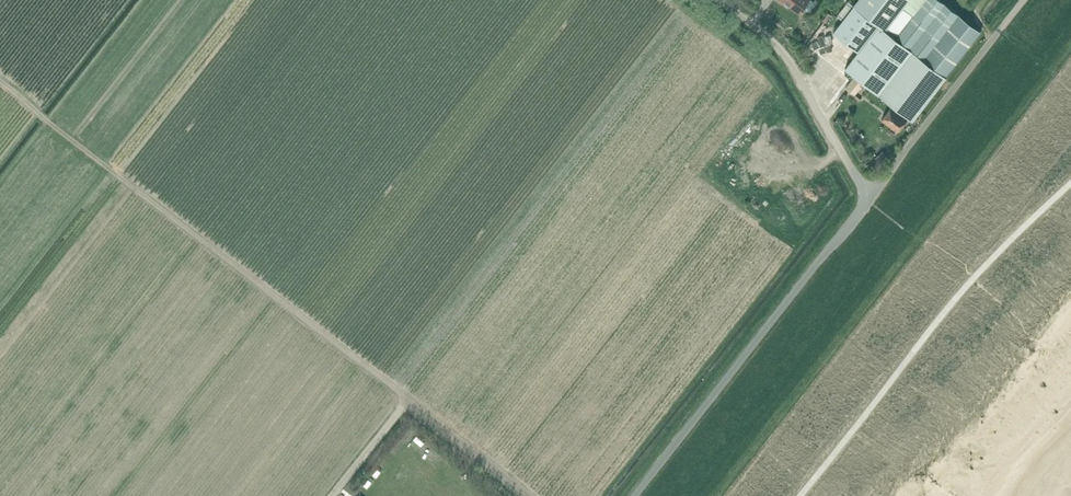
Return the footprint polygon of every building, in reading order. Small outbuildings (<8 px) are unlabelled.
[(799,12),(802,7),(808,11),(815,3),(811,0),(783,0),(799,12)] [(913,50),(935,67),(946,76),(981,31),(940,0),(857,0),(852,7),(832,32),(858,52),(845,68),(872,89),(893,63),(899,68),(913,50)] [(893,63),(872,89),(893,105),(908,117),(912,120),(946,77),(935,68),(935,67),(913,50),(899,68),(893,63)] [(864,83),(855,76),(846,88),(855,95),(864,83)] [(882,119),(897,131),(908,117),(893,105),(882,119)] [(755,143),(766,132),(761,127),(751,139),(755,143)] [(884,152),(876,159),(880,164),(888,157),(884,152)]
